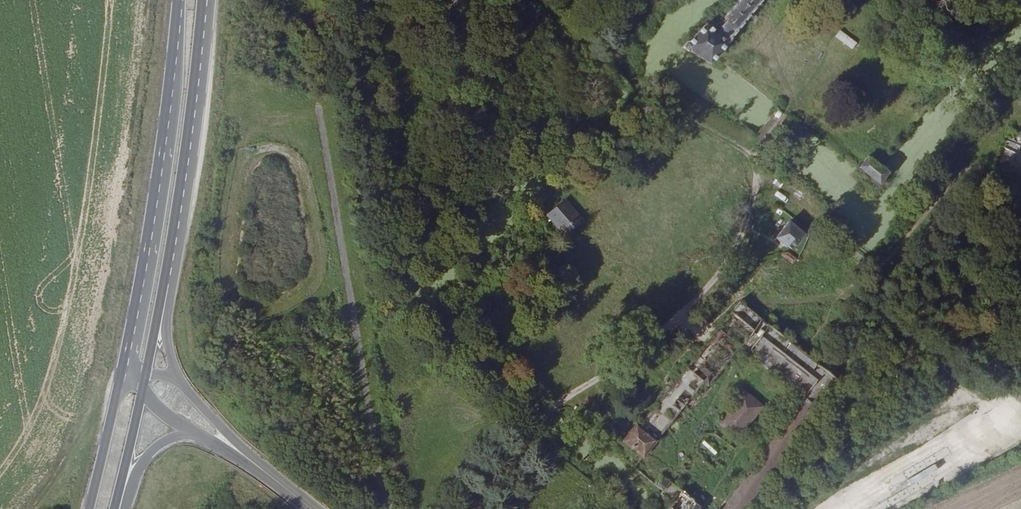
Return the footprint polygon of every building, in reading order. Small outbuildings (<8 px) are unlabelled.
[(767,0),(741,0),(715,33),(708,26),(700,33),(690,45),(688,44),(684,50),(690,54),(691,53),(712,66),(717,60),(729,45),(729,46),(767,0)] [(859,43),(841,30),(837,36),(855,49),(859,43)] [(1009,138),(1020,144),(1020,134),(1013,131),(1009,138)] [(1020,147),(1008,140),(1004,148),(1017,155),(1020,147)] [(882,170),(869,160),(861,170),(881,186),(890,176),(882,170)] [(582,220),(565,200),(548,215),(565,235),(582,220)] [(807,237),(792,225),(778,241),(789,251),(791,249),(795,252),(807,237)] [(800,264),(790,256),(783,258),(794,267),(797,264),(799,266),(800,264)] [(807,400),(730,508),(751,508),(820,411),(840,382),(742,305),(655,415),(651,411),(625,445),(641,459),(645,461),(673,427),(676,429),(691,410),(688,408),(695,400),(699,403),(742,350),(807,400)] [(877,316),(869,311),(859,327),(867,332),(877,316)] [(762,410),(742,396),(720,426),(739,441),(762,410)] [(641,459),(633,469),(637,472),(641,467),(645,461),(641,459)] [(637,472),(656,488),(665,495),(663,498),(675,508),(674,508),(704,508),(664,479),(661,482),(641,467),(637,472)]
